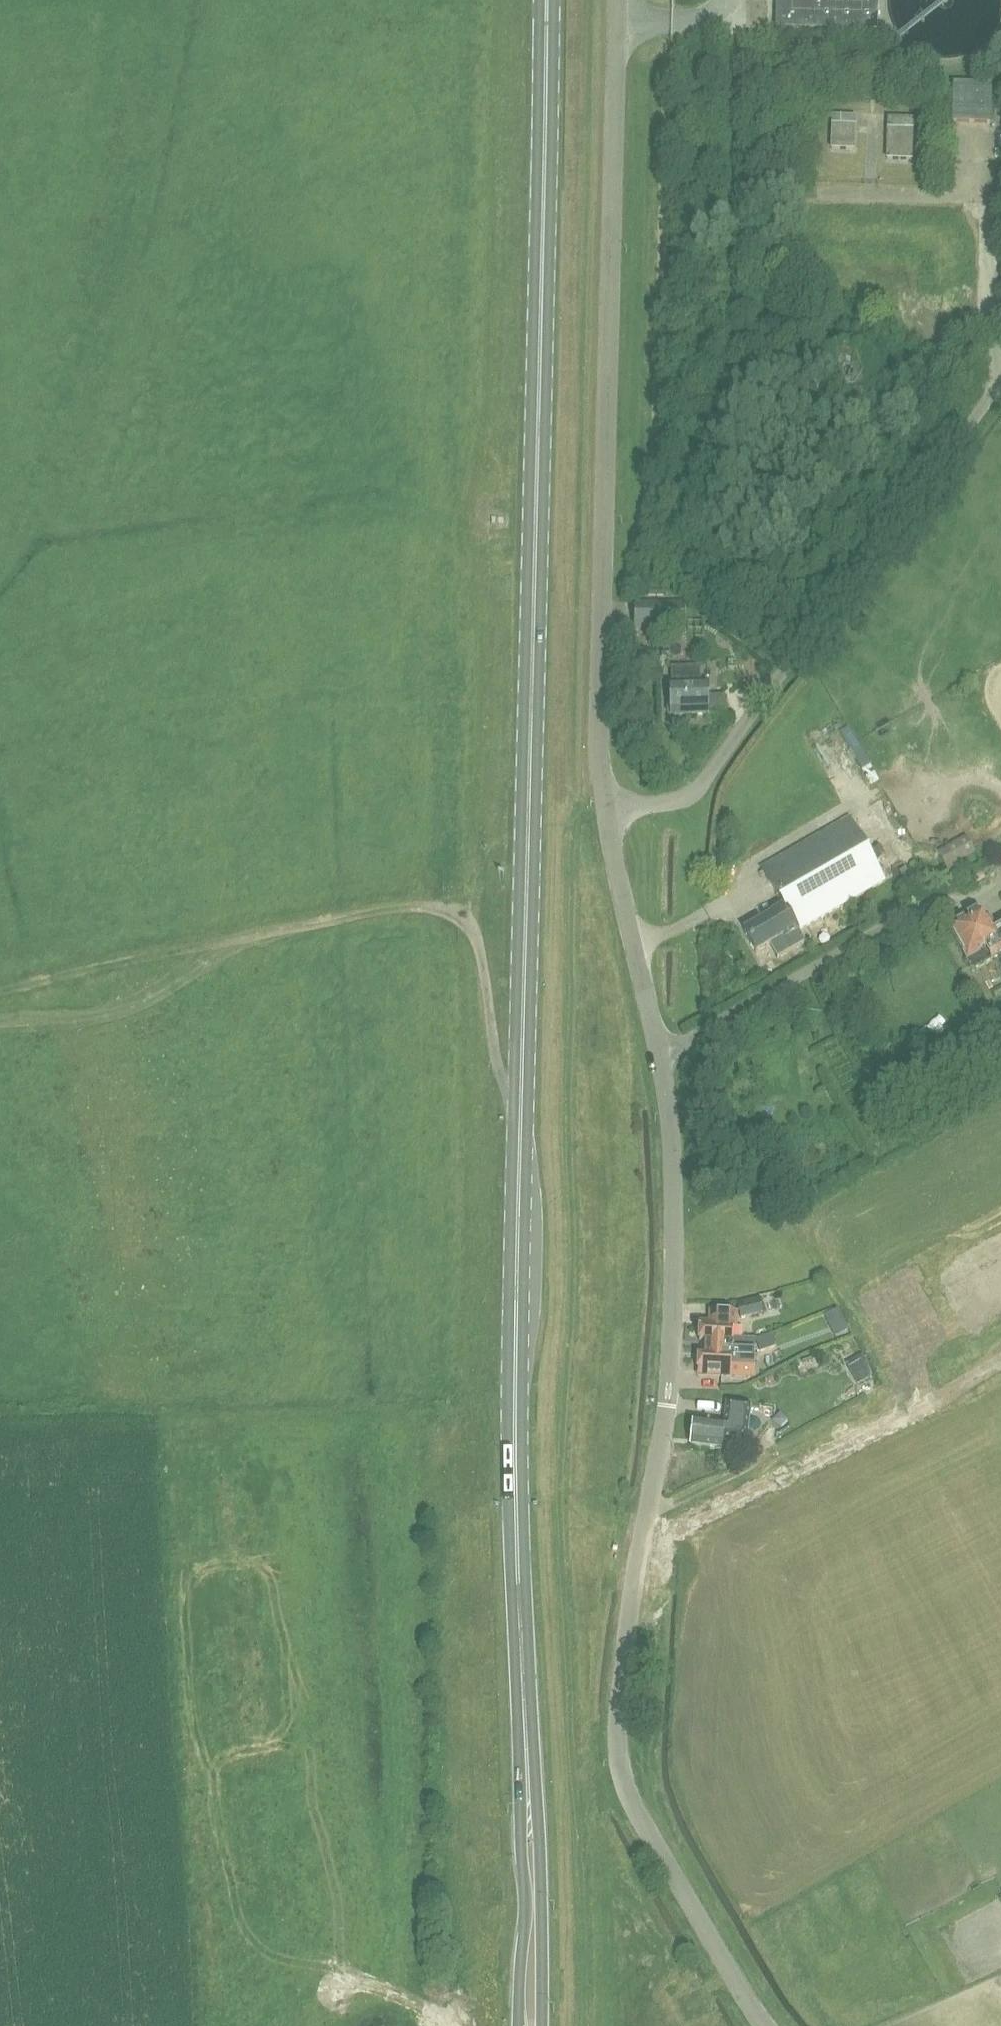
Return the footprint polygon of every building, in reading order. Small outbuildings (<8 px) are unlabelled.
[(775,28),(877,31),(878,0),(776,0),(775,28)] [(708,14),(692,18),(694,29),(710,26),(708,14)] [(951,123),(990,124),(992,84),(952,83),(951,123)] [(830,149),(855,150),(856,116),(832,115),(830,149)] [(887,118),(886,159),(912,160),(914,119),(887,118)] [(652,604),(652,628),(666,628),(666,610),(682,610),(682,604),(652,604)] [(754,664),(773,672),(777,663),(758,654),(754,664)] [(707,710),(725,710),(725,695),(707,695),(707,684),(700,684),(699,667),(671,668),(672,684),(670,685),(671,716),(707,715),(707,710)] [(743,931),(755,951),(785,934),(780,927),(791,921),(797,932),(886,880),(848,816),(759,867),(783,909),(774,915),(773,914),(743,931)] [(948,869),(975,852),(964,834),(936,851),(948,869)] [(979,915),(974,914),(949,928),(972,969),(997,955),(1000,963),(1000,921),(992,926),(989,920),(984,923),(979,915)] [(762,1312),(759,1298),(737,1302),(740,1318),(762,1312)] [(706,1348),(754,1351),(755,1339),(732,1338),(733,1325),(735,1326),(736,1312),(711,1311),(710,1323),(700,1322),(699,1340),(706,1340),(706,1348)] [(758,1339),(762,1349),(774,1345),(770,1334),(758,1339)] [(754,1363),(754,1351),(706,1348),(705,1357),(698,1356),(697,1375),(731,1376),(731,1362),(754,1363)] [(866,1359),(850,1368),(859,1384),(873,1376),(866,1359)] [(725,1402),(723,1423),(692,1420),(689,1444),(720,1448),(721,1440),(745,1443),(749,1405),(725,1402)]
